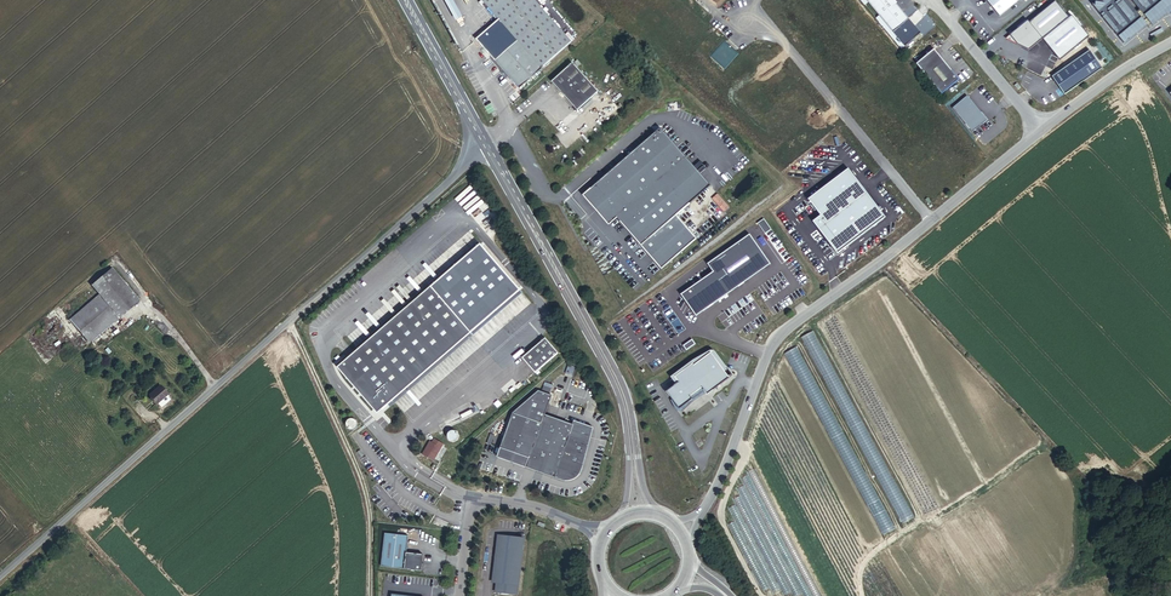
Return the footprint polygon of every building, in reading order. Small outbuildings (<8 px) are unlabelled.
[(515,40),(492,60),(517,88),(569,42),(532,0),(480,0),(515,40)] [(894,2),(892,0),(865,0),(891,31),(907,18),(894,2)] [(997,15),(1016,0),(985,0),(997,15)] [(1027,49),(1067,16),(1053,0),(1027,21),(1026,19),(1008,34),(1016,44),(1027,49)] [(1090,3),(1122,42),(1144,23),(1146,26),(1149,24),(1150,24),(1164,12),(1164,13),(1167,10),(1170,14),(1170,13),(1170,0),(1094,0),(1090,3)] [(957,78),(932,48),(914,63),(940,93),(957,78)] [(1050,77),(1063,95),(1101,67),(1088,49),(1050,77)] [(570,63),(549,81),(575,110),(595,92),(570,63)] [(881,76),(888,70),(882,64),(875,70),(881,76)] [(827,86),(834,94),(841,88),(835,80),(827,86)] [(862,85),(855,91),(862,100),(870,93),(862,85)] [(887,92),(893,99),(901,92),(896,85),(887,92)] [(845,93),(837,99),(843,107),(851,101),(845,93)] [(965,95),(950,108),(970,132),(985,119),(965,95)] [(912,102),(904,108),(909,117),(918,111),(912,102)] [(850,116),(855,123),(864,117),(858,110),(850,116)] [(879,120),(886,128),(893,121),(886,113),(879,120)] [(930,122),(922,128),(929,137),(936,131),(930,122)] [(688,203),(663,175),(684,157),(658,128),(588,188),(589,189),(582,195),(606,224),(614,217),(659,269),(694,238),(674,215),(688,203)] [(772,143),(778,136),(771,130),(765,137),(772,143)] [(838,132),(830,137),(835,145),(843,139),(838,132)] [(894,136),(887,142),(894,150),(901,144),(894,136)] [(931,149),(938,156),(945,149),(938,142),(931,149)] [(953,143),(947,150),(954,156),(960,149),(953,143)] [(794,149),(787,156),(793,163),(800,156),(794,149)] [(684,157),(663,175),(688,203),(708,185),(684,157)] [(874,172),(881,167),(875,159),(868,165),(874,172)] [(805,165),(811,171),(815,166),(809,161),(805,165)] [(811,222),(836,254),(884,217),(846,169),(807,200),(819,216),(811,222)] [(915,192),(922,186),(916,179),(909,185),(915,192)] [(589,189),(588,188),(580,195),(606,225),(614,217),(606,224),(582,195),(589,189)] [(724,213),(730,208),(717,194),(712,199),(724,213)] [(762,219),(756,224),(764,234),(770,230),(762,219)] [(749,236),(709,264),(714,272),(682,295),(696,315),(769,264),(749,236)] [(802,247),(808,256),(816,251),(810,242),(802,247)] [(140,300),(113,268),(92,286),(100,295),(71,320),(91,343),(140,300)] [(471,333),(429,286),(336,367),(374,410),(376,409),(381,409),(382,411),(471,333)] [(814,329),(802,335),(831,395),(836,392),(835,391),(837,390),(840,395),(844,392),(814,329)] [(546,338),(524,358),(537,373),(559,353),(546,338)] [(691,364),(673,378),(677,383),(665,393),(678,410),(691,400),(689,397),(701,388),(706,395),(728,378),(719,365),(716,368),(714,365),(717,363),(710,353),(693,366),(691,364)] [(550,392),(553,381),(546,379),(542,389),(550,392)] [(161,386),(150,395),(157,404),(168,394),(161,386)] [(540,392),(513,414),(542,424),(545,416),(546,416),(553,397),(540,392)] [(581,471),(590,442),(593,430),(575,423),(573,426),(545,416),(542,424),(513,414),(501,449),(529,459),(526,468),(561,481),(563,482),(567,482),(571,481),(575,479),(578,476),(580,473),(581,471)] [(433,444),(425,457),(436,464),(446,447),(437,442),(435,445),(433,444)] [(529,459),(501,449),(497,458),(526,468),(529,459)] [(406,539),(383,536),(379,569),(419,574),(421,557),(404,555),(406,539)] [(524,540),(500,537),(494,583),(497,583),(495,592),(517,595),(524,540)]
